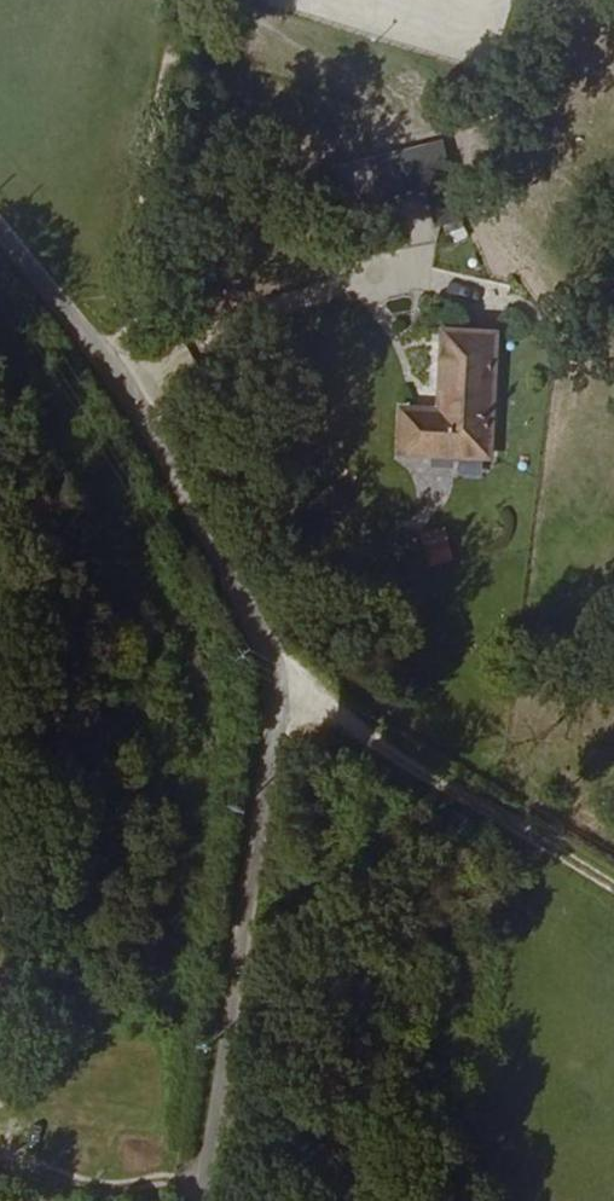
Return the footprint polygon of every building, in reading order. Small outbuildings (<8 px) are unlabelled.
[(260,6),(443,52),(456,0),(261,0),(260,6)] [(442,139),(348,164),(360,205),(425,187),(437,229),(464,221),(442,139)] [(387,460),(442,463),(443,447),(478,449),(484,343),(434,340),(428,422),(390,419),(387,460)] [(443,447),(442,463),(476,466),(478,449),(443,447)] [(448,527),(421,530),(425,567),(452,564),(448,527)]
